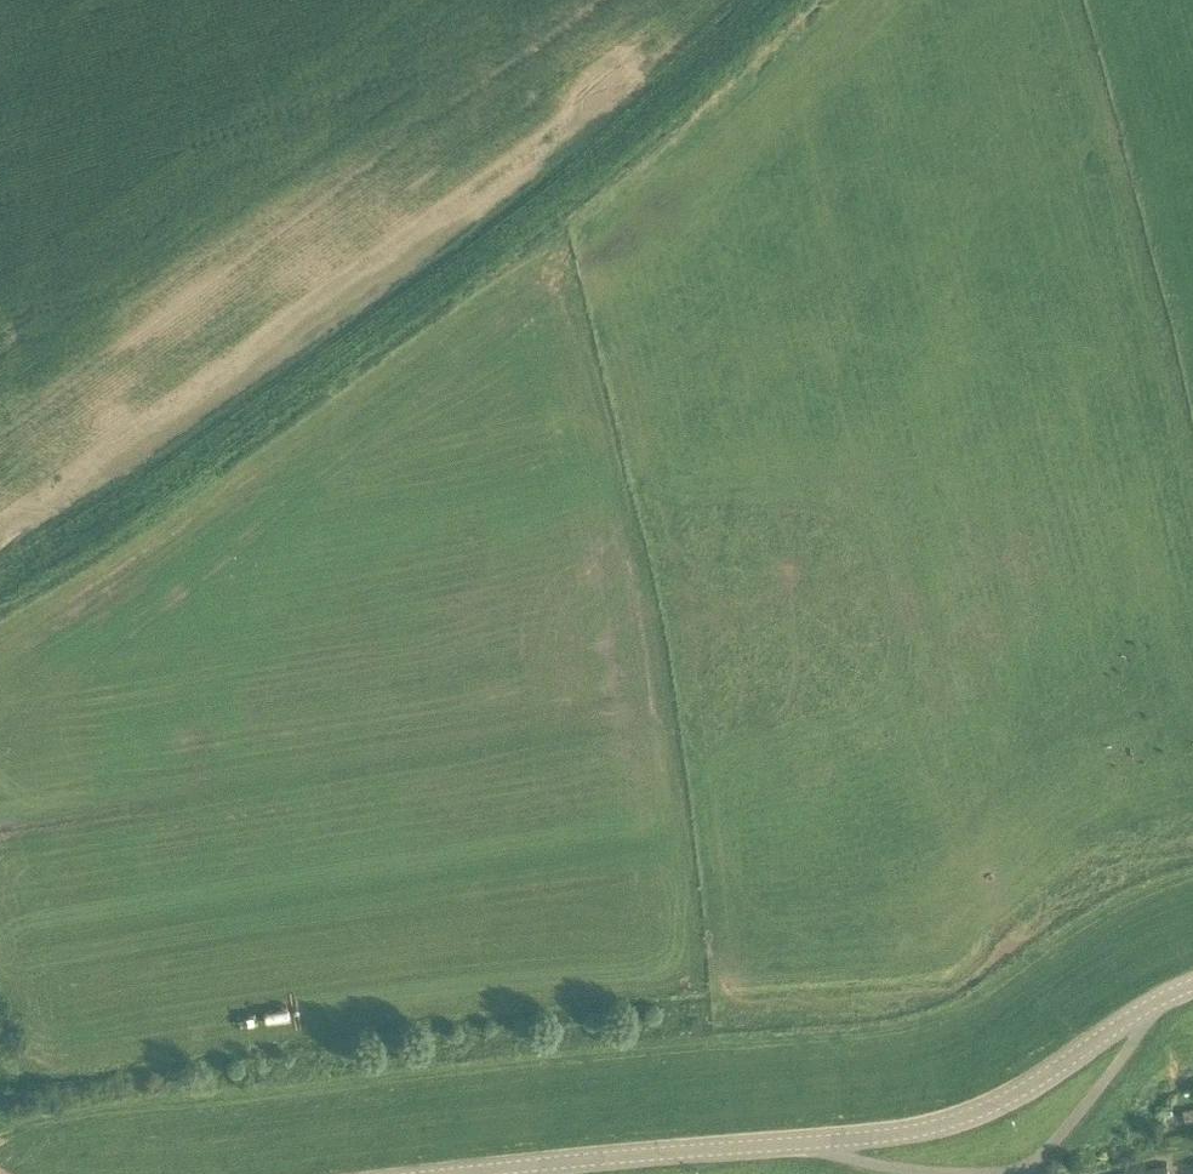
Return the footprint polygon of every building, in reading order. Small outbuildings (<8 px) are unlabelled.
[(1184,1111),(1186,1119),(1192,1117),(1192,1109),(1184,1111)] [(1128,1139),(1144,1126),(1137,1117),(1121,1130),(1128,1139)] [(1167,1164),(1126,1173),(1169,1173),(1167,1164)]
